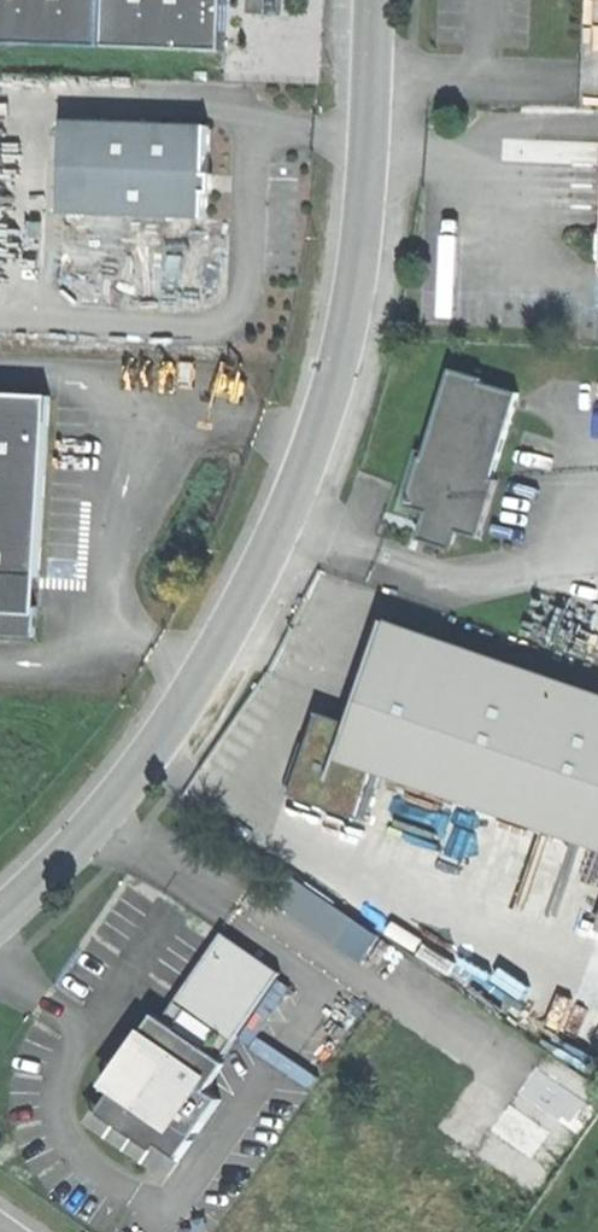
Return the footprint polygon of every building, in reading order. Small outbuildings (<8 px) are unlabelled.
[(222,50),(229,50),(231,15),(231,0),(0,0),(0,42),(222,50)] [(97,213),(101,122),(65,120),(62,212),(97,213)] [(212,126),(101,122),(97,213),(208,217),(210,173),(212,126)] [(485,381),(456,372),(429,459),(427,458),(413,505),(425,509),(439,513),(432,537),(454,544),(458,531),(482,538),(500,481),(495,480),(517,406),(521,394),(484,383),(485,381)] [(0,392),(0,634),(39,636),(41,605),(17,604),(19,576),(43,577),(54,395),(0,392)] [(43,577),(19,576),(17,604),(41,605),(42,592),(43,577)] [(385,645),(529,693),(534,678),(568,690),(563,705),(597,717),(597,690),(393,621),(385,645)] [(385,645),(357,726),(337,720),(325,716),(309,765),(301,763),(290,796),(370,823),(387,773),(597,845),(597,717),(563,705),(568,690),(534,678),(529,693),(385,645)] [(323,885),(305,912),(375,958),(393,931),(323,885)] [(153,1040),(120,1088),(102,1114),(159,1154),(162,1149),(181,1162),(225,1099),(213,1090),(218,1082),(212,1077),(285,972),(227,932),(216,948),(175,1007),(172,1012),(153,1040)] [(153,1040),(144,1033),(110,1082),(120,1087),(153,1040)] [(542,1206),(597,1126),(597,1079),(555,1049),(477,1161),(542,1206)] [(159,1154),(102,1114),(96,1122),(171,1176),(181,1162),(162,1149),(159,1154)]
